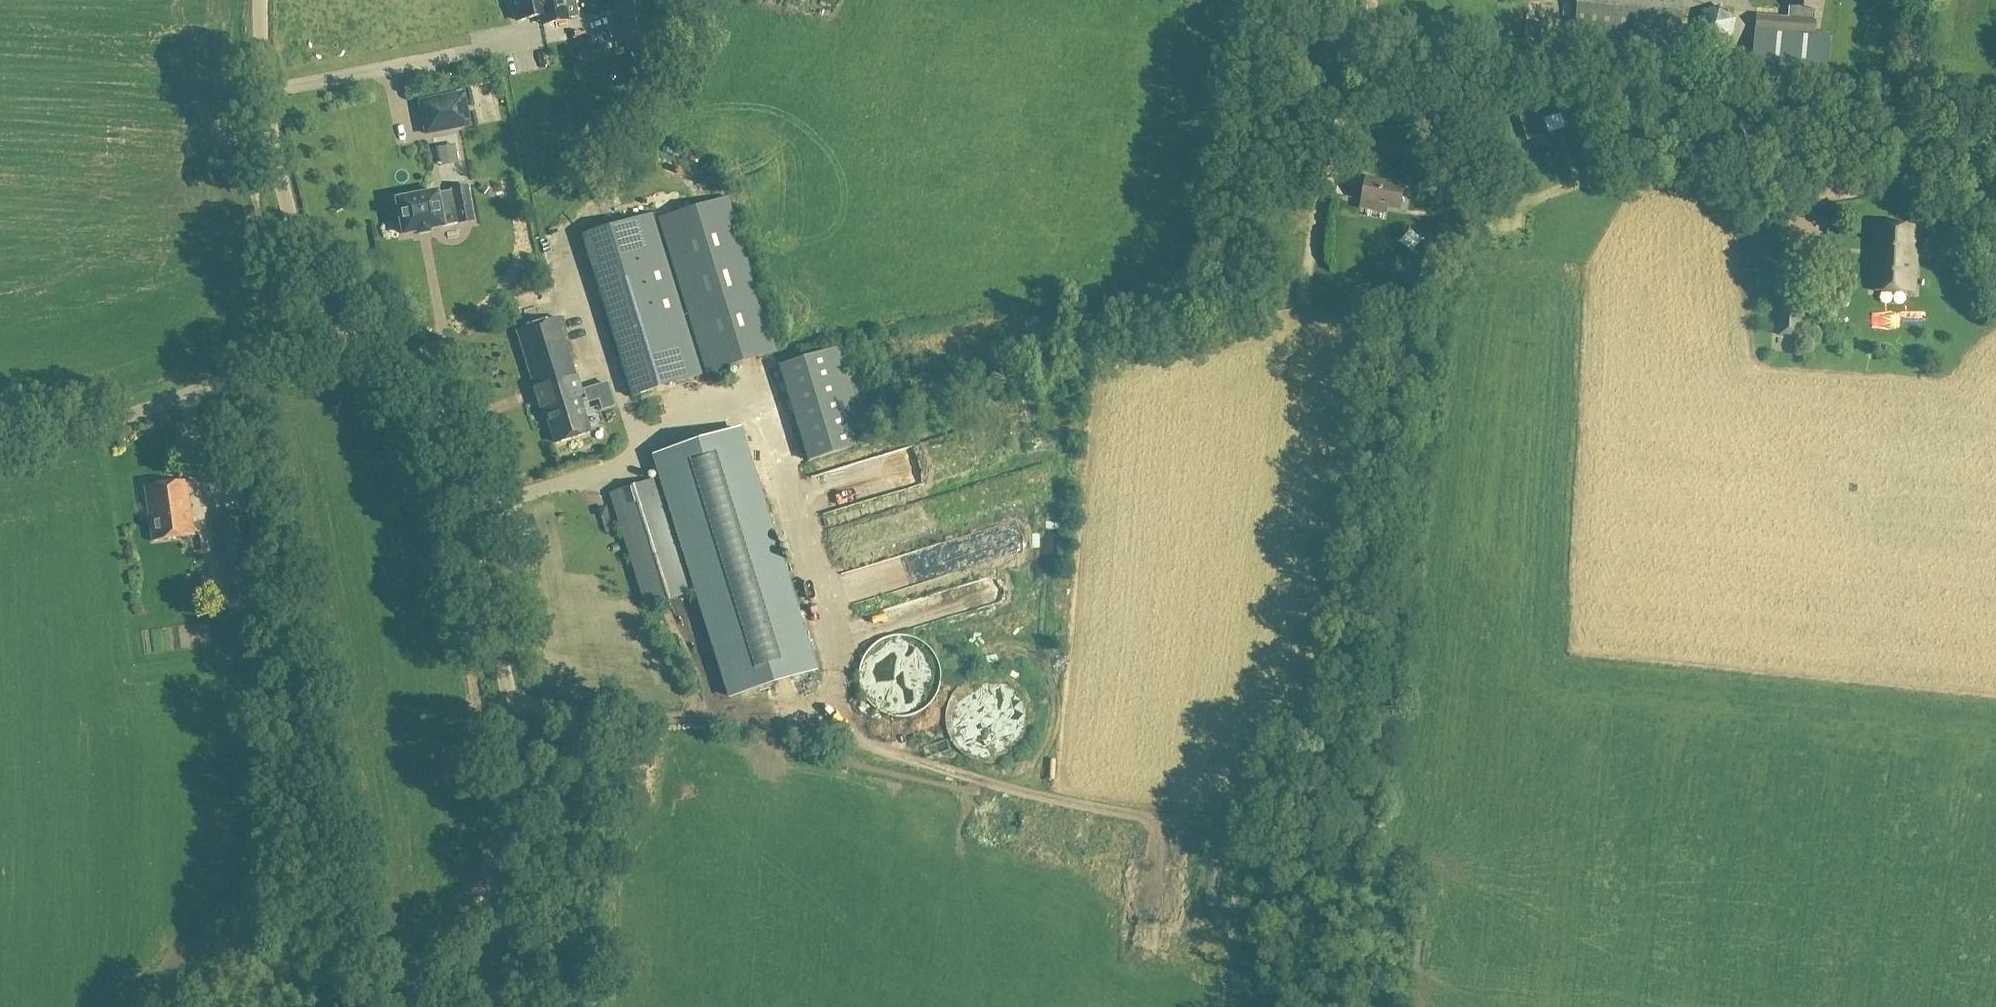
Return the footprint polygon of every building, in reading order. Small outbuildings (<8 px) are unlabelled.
[(549,22),(568,19),(568,17),(578,16),(575,0),(514,0),(511,1),(514,17),(517,16),(518,20),(548,14),(549,22)] [(1574,48),(1679,59),(1684,0),(1578,0),(1574,48)] [(1757,15),(1752,82),(1825,89),(1830,33),(1816,32),(1817,19),(1815,19),(1816,11),(1818,11),(1821,0),(1789,0),(1788,5),(1792,6),(1791,18),(1757,15)] [(1700,11),(1698,31),(1712,45),(1732,39),(1736,19),(1721,5),(1700,11)] [(1732,67),(1703,65),(1702,80),(1731,82),(1732,67)] [(1541,96),(1541,98),(1518,106),(1529,139),(1548,133),(1543,118),(1562,112),(1567,127),(1581,122),(1569,87),(1541,96)] [(465,91),(418,100),(425,136),(472,127),(465,91)] [(438,159),(438,170),(457,170),(457,159),(438,159)] [(1406,185),(1368,178),(1363,200),(1401,208),(1406,185)] [(1913,190),(1924,192),(1926,180),(1916,178),(1913,190)] [(437,192),(396,200),(403,235),(444,226),(442,216),(456,213),(458,224),(473,221),(465,186),(451,189),(451,191),(438,194),(437,192)] [(707,374),(777,351),(726,197),(657,217),(707,374)] [(632,397),(702,374),(652,213),(581,235),(632,397)] [(1915,292),(1918,226),(1875,224),(1873,291),(1915,292)] [(557,317),(516,329),(541,408),(544,408),(555,444),(589,433),(578,397),(581,396),(557,317)] [(839,347),(778,365),(808,461),(856,446),(850,430),(865,426),(839,347)] [(731,696),(814,670),(739,433),(656,458),(667,493),(661,494),(656,478),(607,494),(646,609),(692,593),(691,591),(697,590),(731,696)] [(186,479),(165,482),(144,485),(152,540),(194,534),(186,479)] [(861,665),(860,676),(861,686),(865,696),(872,704),(880,711),(890,715),(900,716),(911,715),(920,711),(929,704),(935,696),(939,686),(941,676),(939,665),(935,655),(929,647),(920,641),(911,637),(900,635),(890,637),(880,641),(872,647),(865,655),(861,665)] [(947,707),(946,718),(947,730),(952,741),(959,750),(968,757),(979,761),(990,763),(1002,761),(1012,757),(1022,750),(1029,741),(1033,730),(1034,718),(1033,707),(1029,696),(1021,687),(1012,680),(1002,676),(990,674),(979,676),(968,680),(959,687),(952,696),(947,707)]
